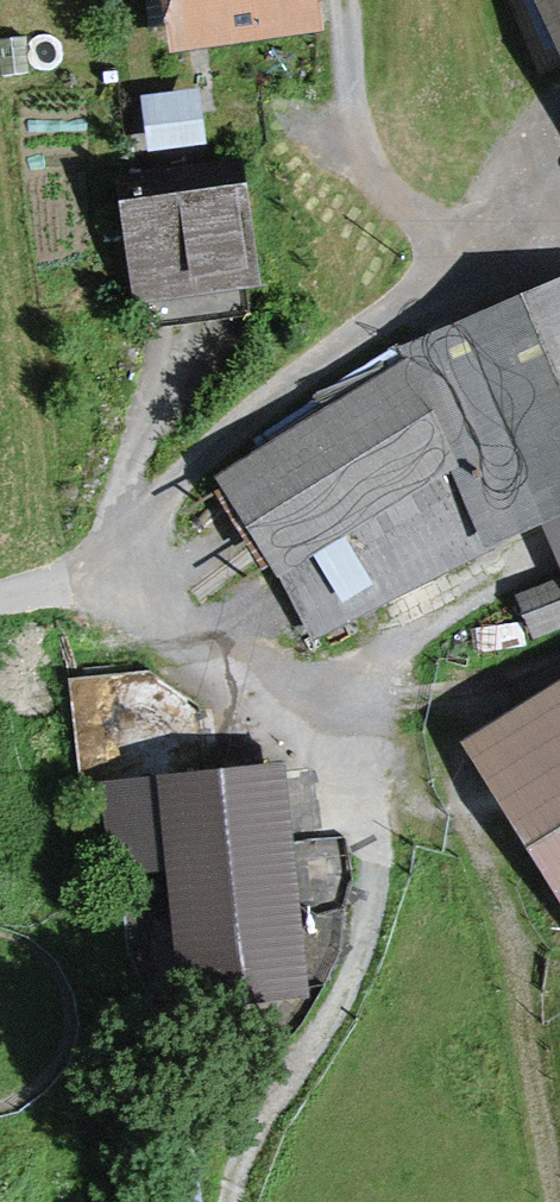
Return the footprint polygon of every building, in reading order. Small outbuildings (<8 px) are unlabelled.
[(167,51),(324,27),(320,0),(159,0),(167,51)] [(559,61),(559,0),(532,0),(559,61)] [(252,312),(249,288),(261,286),(243,156),(207,161),(197,86),(139,94),(144,138),(121,141),(126,172),(112,174),(130,304),(147,301),(150,326),(252,312)] [(559,490),(559,280),(400,347),(407,357),(213,475),(313,637),(473,556),(465,543),(428,482),(452,467),(485,547),(541,523),(533,501),(559,490)] [(533,501),(541,523),(559,567),(559,490),(533,501)] [(514,595),(532,638),(559,626),(559,576),(514,595)] [(215,668),(153,632),(132,668),(193,704),(215,668)] [(458,737),(559,904),(559,675),(458,737)] [(284,759),(98,780),(109,874),(165,868),(181,1008),(311,994),(284,759)]
